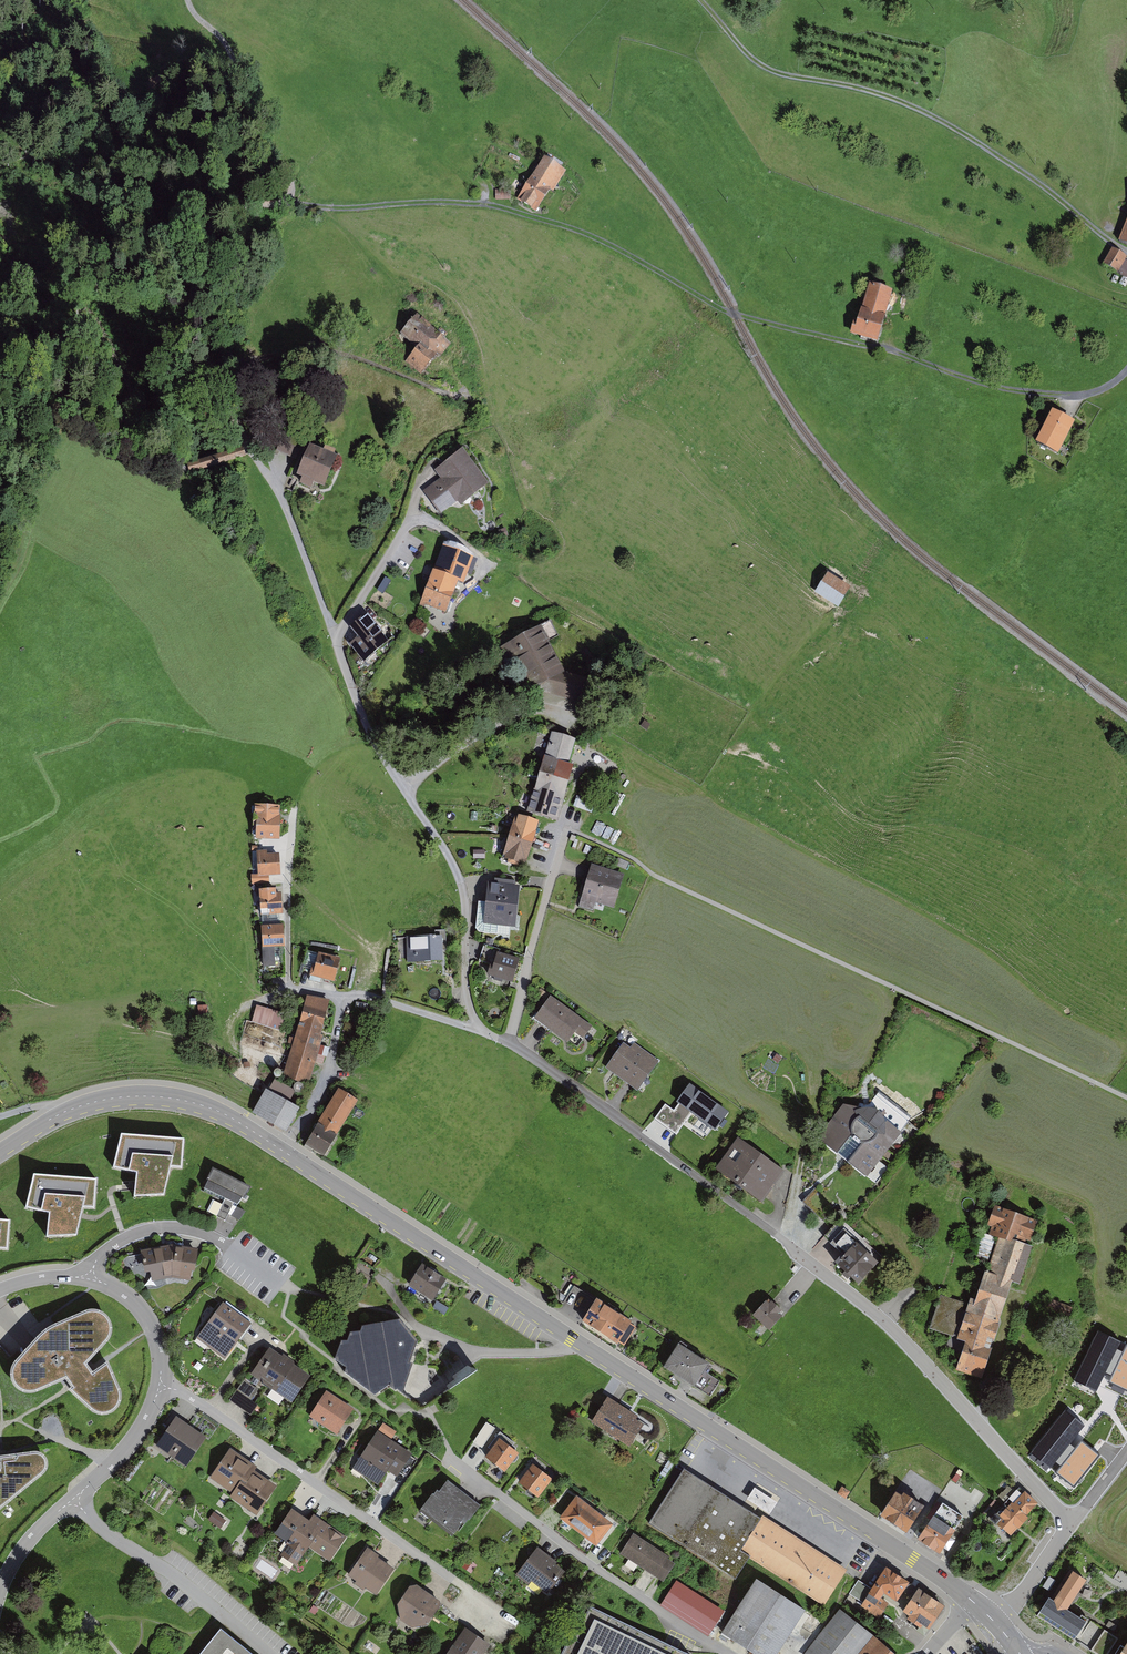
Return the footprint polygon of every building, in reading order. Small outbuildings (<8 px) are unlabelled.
[(564,169),(544,156),(517,196),(536,210),(564,169)] [(1124,255),(1117,250),(1109,262),(1116,267),(1124,255)] [(887,293),(861,286),(849,333),(875,340),(887,293)] [(417,314),(402,332),(418,345),(409,357),(423,369),(448,339),(417,314)] [(1030,443),(1050,457),(1070,427),(1050,414),(1030,443)] [(309,442),(296,473),(304,476),(301,484),(312,489),(316,480),(326,485),(338,454),(334,453),(336,448),(325,444),(323,448),(309,442)] [(490,482),(464,447),(434,468),(441,477),(423,490),(440,513),(457,500),(460,504),(490,482)] [(433,569),(459,579),(463,580),(473,556),(443,544),(433,569)] [(433,569),(422,602),(447,612),(459,579),(433,569)] [(384,576),(376,589),(383,593),(390,579),(384,576)] [(849,590),(829,578),(818,595),(838,607),(849,590)] [(389,639),(368,613),(351,626),(359,636),(350,643),(363,659),(389,639)] [(532,688),(565,670),(540,626),(501,647),(525,692),(532,688)] [(565,670),(532,688),(577,701),(583,677),(565,670)] [(645,720),(641,725),(646,730),(651,724),(645,720)] [(576,737),(552,731),(527,809),(557,821),(572,768),(567,766),(576,737)] [(577,795),(574,806),(592,812),(596,800),(577,795)] [(279,807),(257,807),(257,838),(278,838),(279,807)] [(515,813),(508,837),(532,844),(539,820),(515,813)] [(508,837),(502,856),(508,858),(507,862),(517,865),(518,862),(526,864),(532,844),(508,837)] [(267,849),(256,850),(258,875),(268,874),(281,873),(279,852),(267,853),(267,849)] [(485,850),(474,850),(474,858),(485,858),(485,850)] [(623,876),(593,867),(582,905),(593,909),(595,901),(614,907),(623,876)] [(269,882),(268,874),(258,875),(252,875),(253,883),(269,882)] [(519,882),(489,879),(486,902),(478,901),(475,928),(478,932),(509,935),(510,926),(514,927),(519,882)] [(276,887),(260,888),(261,914),(283,913),(281,892),(276,892),(276,887)] [(284,946),(283,924),(261,925),(262,948),(274,947),(284,946)] [(442,959),(441,935),(396,937),(397,951),(407,951),(408,961),(442,959)] [(490,963),(494,964),(497,951),(498,948),(484,944),(479,960),(490,963)] [(274,947),(262,948),(263,968),(275,967),(274,947)] [(519,957),(497,951),(494,964),(490,963),(487,975),(512,982),(519,957)] [(341,957),(318,952),(315,964),(313,963),(310,975),(335,981),(341,957)] [(540,988),(537,994),(544,999),(548,994),(540,988)] [(553,996),(536,1019),(567,1042),(574,1032),(582,1038),(592,1026),(553,996)] [(330,1003),(307,997),(283,1075),(309,1083),(330,1003)] [(368,1004),(356,1002),(355,1009),(367,1011),(368,1004)] [(197,1014),(206,1014),(206,1005),(197,1005),(197,1014)] [(285,1017),(257,1009),(253,1022),(281,1030),(285,1017)] [(576,1036),(573,1045),(582,1048),(584,1040),(576,1036)] [(638,1091),(660,1061),(633,1042),(629,1047),(623,1043),(605,1068),(638,1091)] [(777,1054),(773,1059),(778,1063),(782,1058),(777,1054)] [(275,1075),(276,1076),(277,1077),(279,1077),(280,1076),(281,1075),(282,1074),(282,1073),(282,1071),(282,1070),(281,1069),(279,1068),(278,1068),(276,1068),(275,1069),(274,1070),(274,1071),(274,1073),(274,1074),(275,1075)] [(268,1090),(266,1088),(252,1112),(286,1131),(300,1107),(289,1101),(295,1090),(275,1078),(268,1090)] [(295,1088),(295,1089),(296,1091),(298,1092),(300,1092),(302,1092),(303,1091),(304,1090),(305,1089),(306,1087),(305,1085),(305,1084),(303,1083),(302,1082),(300,1082),(298,1082),(297,1083),(296,1084),(295,1086),(295,1088)] [(728,1111),(688,1083),(675,1101),(678,1103),(691,1112),(716,1129),(728,1111)] [(356,1102),(338,1091),(306,1144),(324,1155),(356,1102)] [(691,1112),(678,1103),(674,1109),(665,1103),(654,1119),(676,1134),(691,1112)] [(843,1104),(817,1138),(867,1177),(903,1133),(882,1115),(879,1110),(874,1108),(870,1107),(865,1107),(861,1108),(843,1104)] [(184,1134),(120,1133),(113,1169),(135,1172),(136,1193),(166,1191),(175,1165),(182,1165),(184,1134)] [(787,1172),(739,1137),(716,1169),(763,1204),(787,1172)] [(251,1186),(213,1167),(204,1191),(215,1196),(207,1211),(225,1220),(228,1214),(240,1220),(246,1211),(236,1206),(238,1204),(251,1186)] [(94,1177),(30,1176),(23,1211),(46,1214),(46,1235),(76,1234),(85,1208),(92,1207),(94,1177)] [(988,1270),(1014,1280),(1019,1282),(1033,1245),(1026,1242),(1026,1240),(1031,1242),(1039,1220),(995,1204),(988,1224),(992,1226),(990,1234),(1000,1237),(988,1270)] [(0,1214),(0,1245),(7,1245),(9,1214),(0,1214)] [(860,1284),(885,1257),(843,1217),(824,1236),(843,1254),(835,1262),(860,1284)] [(172,1244),(141,1250),(145,1273),(150,1271),(152,1280),(171,1276),(191,1280),(198,1249),(172,1244)] [(432,1300),(446,1278),(423,1263),(409,1285),(432,1300)] [(957,1365),(982,1374),(1014,1280),(988,1270),(976,1300),(971,1298),(969,1304),(940,1295),(928,1330),(965,1342),(957,1365)] [(585,1317),(596,1300),(575,1286),(564,1303),(585,1317)] [(1054,1295),(1050,1304),(1068,1311),(1072,1302),(1054,1295)] [(781,1309),(767,1297),(752,1315),(769,1330),(782,1315),(779,1312),(781,1309)] [(631,1323),(632,1321),(597,1298),(596,1300),(585,1317),(582,1321),(617,1343),(618,1341),(625,1345),(636,1327),(631,1323)] [(437,1300),(433,1307),(445,1315),(449,1308),(437,1300)] [(251,1323),(223,1303),(197,1338),(224,1358),(251,1323)] [(44,1328),(12,1364),(10,1375),(15,1386),(25,1392),(37,1391),(63,1379),(68,1388),(90,1409),(101,1415),(115,1411),(121,1400),(121,1388),(108,1360),(92,1371),(88,1362),(106,1343),(112,1334),(111,1320),(102,1310),(87,1308),(44,1328)] [(412,1362),(420,1341),(401,1318),(363,1325),(360,1330),(348,1331),(345,1340),(340,1338),(333,1359),(344,1368),(341,1371),(375,1397),(389,1387),(395,1392),(396,1391),(411,1403),(415,1398),(406,1391),(415,1363),(412,1362)] [(1098,1330),(1074,1379),(1096,1389),(1105,1371),(1116,1348),(1120,1341),(1098,1330)] [(679,1344),(664,1366),(696,1386),(710,1364),(679,1344)] [(1116,1348),(1105,1371),(1113,1375),(1109,1382),(1126,1390),(1126,1345),(1124,1351),(1116,1348)] [(281,1355),(270,1347),(252,1374),(262,1381),(262,1383),(292,1403),(310,1375),(294,1365),(294,1361),(283,1353),(281,1355)] [(710,1364),(696,1386),(711,1395),(720,1381),(708,1374),(713,1366),(710,1364)] [(450,1390),(477,1372),(469,1367),(454,1377),(454,1382),(447,1387),(450,1390)] [(244,1379),(230,1400),(250,1414),(257,1404),(251,1400),(258,1389),(244,1379)] [(353,1409),(327,1392),(311,1415),(337,1433),(353,1409)] [(638,1416),(607,1397),(591,1422),(630,1446),(643,1426),(635,1421),(638,1416)] [(1065,1409),(1032,1453),(1052,1468),(1056,1462),(1069,1444),(1085,1424),(1065,1409)] [(206,1436),(176,1416),(156,1446),(186,1466),(206,1436)] [(383,1422),(378,1429),(392,1438),(396,1432),(383,1422)] [(486,1422),(473,1441),(482,1447),(495,1428),(486,1422)] [(411,1453),(376,1431),(353,1468),(378,1484),(387,1471),(396,1477),(399,1472),(409,1455),(411,1453)] [(514,1443),(500,1432),(488,1447),(491,1449),(485,1457),(504,1472),(512,1462),(515,1462),(518,1458),(517,1455),(519,1454),(514,1450),(515,1447),(512,1445),(514,1443)] [(1075,1449),(1069,1444),(1056,1462),(1061,1465),(1056,1472),(1074,1487),(1099,1455),(1081,1441),(1075,1449)] [(234,1494),(253,1469),(255,1465),(230,1448),(210,1477),(234,1494)] [(0,1454),(0,1509),(45,1473),(49,1464),(44,1454),(33,1450),(0,1454)] [(417,1460),(409,1455),(399,1472),(406,1476),(417,1460)] [(671,1457),(665,1466),(670,1469),(676,1460),(671,1457)] [(552,1478),(533,1464),(519,1482),(538,1496),(552,1478)] [(278,1486),(253,1469),(234,1494),(232,1498),(257,1515),(278,1486)] [(952,1480),(956,1483),(963,1472),(959,1469),(952,1480)] [(844,1572),(686,1472),(653,1523),(734,1575),(747,1555),(824,1604),(844,1572)] [(479,1506),(448,1482),(439,1493),(437,1490),(434,1494),(432,1493),(419,1510),(452,1535),(462,1523),(464,1525),(479,1506)] [(842,1486),(837,1493),(846,1499),(850,1492),(842,1486)] [(1020,1488),(991,1519),(1011,1537),(1028,1518),(1025,1515),(1036,1503),(1020,1488)] [(779,1504),(756,1489),(748,1501),(771,1516),(773,1512),(779,1504)] [(896,1492),(881,1516),(907,1532),(924,1506),(904,1493),(903,1496),(896,1492)] [(594,1510),(576,1496),(560,1518),(577,1532),(594,1510)] [(943,1502),(919,1539),(939,1552),(943,1547),(948,1550),(955,1540),(950,1537),(964,1516),(943,1502)] [(309,1521),(291,1509),(274,1533),(286,1542),(285,1544),(287,1546),(280,1555),(295,1566),(309,1547),(329,1561),(346,1537),(314,1515),(309,1521)] [(603,1516),(594,1510),(577,1532),(596,1546),(613,1524),(603,1516)] [(214,1511),(208,1519),(220,1528),(226,1521),(214,1511)] [(668,1557),(634,1534),(620,1554),(655,1577),(667,1558),(668,1557)] [(557,1562),(537,1546),(515,1575),(528,1585),(531,1580),(548,1593),(554,1585),(557,1587),(562,1580),(560,1578),(565,1571),(556,1564),(557,1562)] [(379,1555),(367,1547),(348,1575),(356,1581),(354,1584),(364,1590),(366,1587),(377,1595),(395,1569),(378,1557),(379,1555)] [(675,1563),(667,1558),(655,1577),(662,1582),(675,1563)] [(908,1582),(885,1567),(873,1585),(897,1600),(908,1582)] [(1086,1582),(1073,1574),(1055,1603),(1049,1599),(1038,1617),(1074,1640),(1085,1622),(1068,1611),(1086,1582)] [(1049,1576),(1043,1587),(1049,1591),(1056,1580),(1049,1576)] [(756,1582),(723,1635),(754,1653),(777,1653),(803,1612),(756,1582)] [(709,1635),(723,1611),(676,1583),(662,1607),(709,1635)] [(416,1584),(410,1586),(398,1604),(400,1620),(410,1627),(428,1624),(441,1605),(440,1601),(416,1584)] [(944,1605),(919,1588),(904,1610),(930,1627),(944,1605)] [(313,1606),(310,1611),(314,1615),(318,1609),(313,1606)] [(590,1608),(577,1634),(574,1633),(563,1653),(684,1653),(590,1608)] [(841,1614),(808,1653),(889,1653),(841,1614)] [(1091,1651),(1104,1630),(1091,1621),(1077,1642),(1091,1651)] [(1109,1621),(1105,1626),(1114,1631),(1117,1626),(1109,1621)] [(465,1628),(447,1653),(484,1653),(490,1645),(465,1628)] [(220,1629),(200,1653),(251,1653),(220,1629)] [(1104,1630),(1091,1651),(1096,1653),(1109,1653),(1118,1639),(1104,1630)] [(1124,1647),(1121,1645),(1115,1653),(1126,1653),(1126,1643),(1124,1647)]
